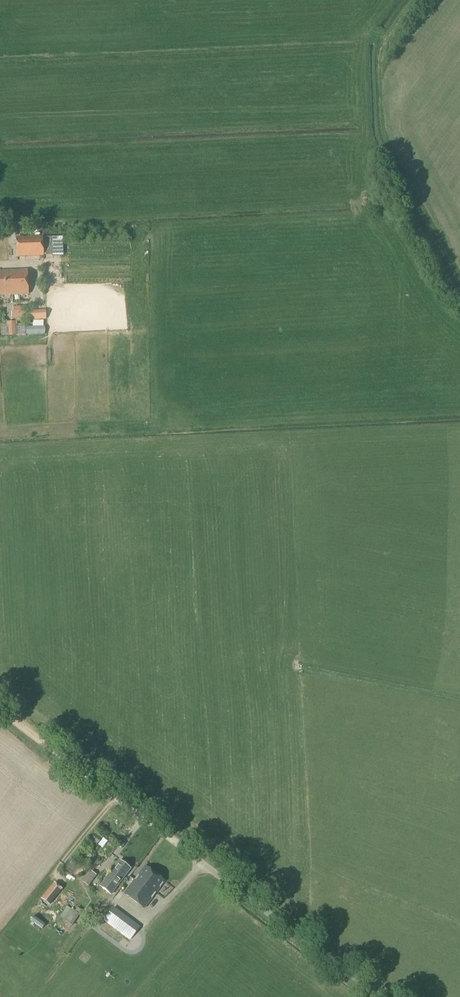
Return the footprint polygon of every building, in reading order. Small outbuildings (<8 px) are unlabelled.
[(15,237),(16,257),(43,256),(42,237),(15,237)] [(54,255),(53,246),(53,237),(44,237),(44,255),(54,255)] [(28,294),(27,270),(0,271),(0,296),(28,294)] [(16,319),(16,321),(27,320),(27,306),(13,307),(13,319),(16,319)] [(28,312),(28,320),(46,319),(46,311),(28,312)] [(16,323),(6,323),(6,336),(17,336),(16,323)] [(26,327),(26,335),(45,334),(45,326),(26,327)] [(89,840),(97,845),(102,837),(94,833),(89,840)] [(111,895),(131,869),(120,860),(100,886),(111,895)] [(124,894),(144,908),(165,881),(145,866),(139,875),(136,879),(124,894)] [(82,882),(88,887),(97,875),(91,871),(82,882)] [(62,889),(54,882),(42,898),(49,905),(62,889)] [(63,920),(72,926),(88,901),(79,895),(63,920)] [(95,913),(130,940),(140,927),(105,900),(95,913)]
